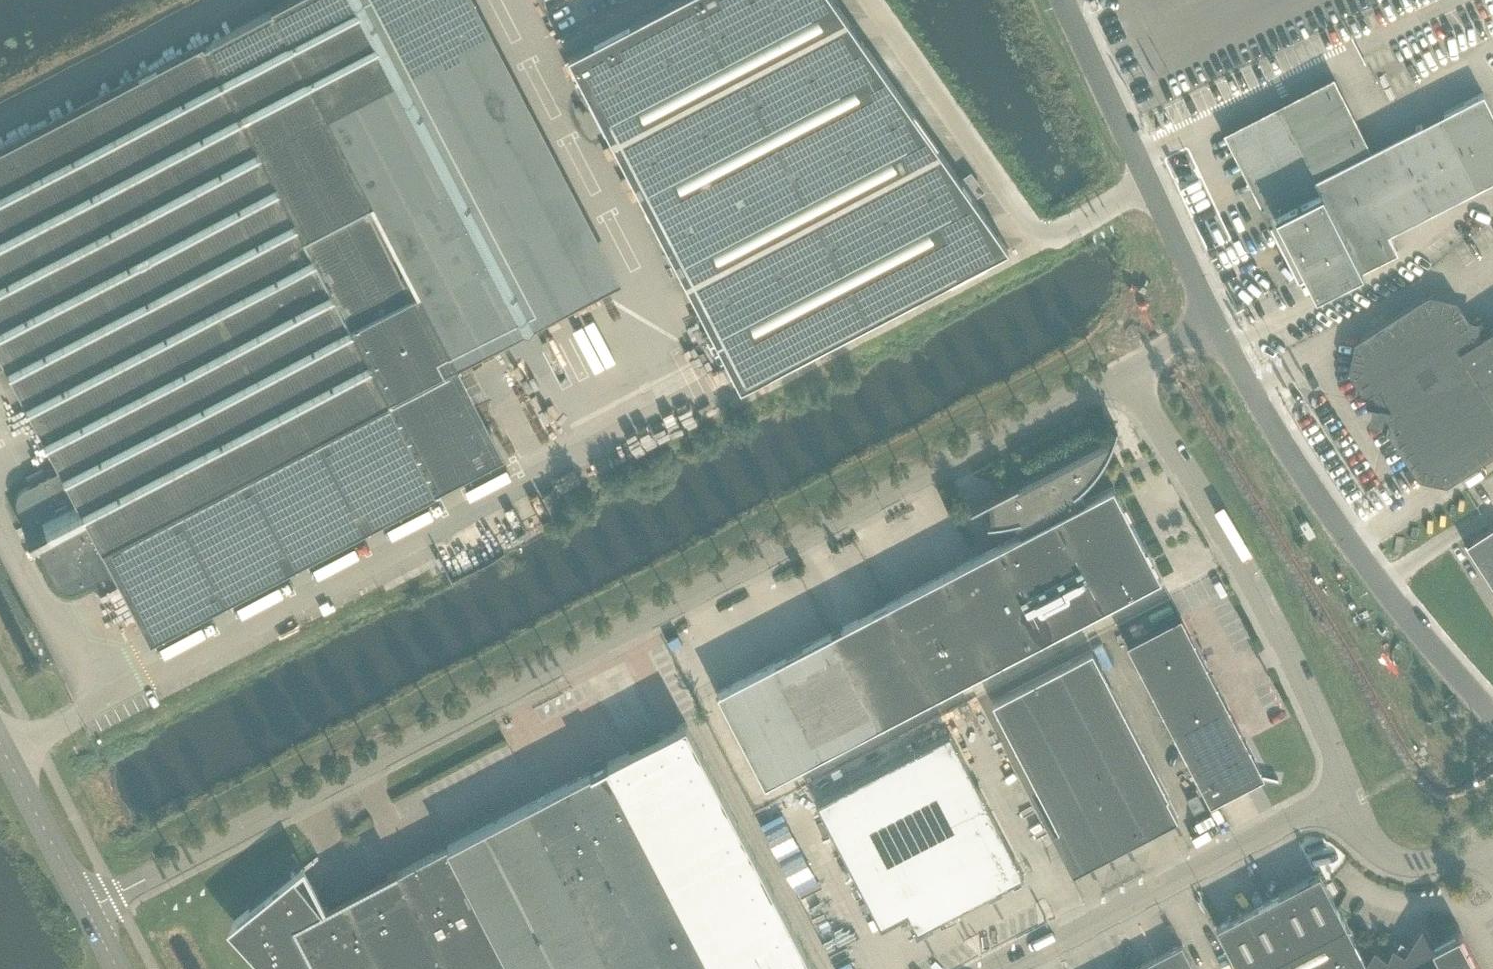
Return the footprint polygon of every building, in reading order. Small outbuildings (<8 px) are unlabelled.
[(0,148),(0,353),(60,469),(25,488),(22,490),(19,493),(17,497),(17,501),(17,505),(18,509),(56,581),(58,585),(62,588),(65,590),(70,590),(74,590),(78,588),(113,570),(150,640),(436,491),(406,435),(478,398),(460,363),(524,329),(601,288),(450,0),(283,0),(271,6),(272,9),(204,45),(203,42),(0,148)] [(570,54),(740,386),(740,387),(742,387),(742,386),(1007,248),(1007,249),(1009,248),(1008,246),(1007,247),(834,0),(672,0),(570,54)] [(1388,232),(1492,179),(1492,110),(1484,92),(1370,150),(1334,79),(1226,134),(1300,277),(1306,274),(1315,293),(1333,284),(1338,286),(1339,287),(1340,287),(1339,285),(1342,279),(1360,270),(1360,269),(1397,250),(1388,232)] [(1477,338),(1473,332),(1475,324),(1466,322),(1454,304),(1429,298),(1358,344),(1352,369),(1375,404),(1366,402),(1366,403),(1389,408),(1384,431),(1385,431),(1387,423),(1420,474),(1445,479),(1492,449),(1492,328),(1477,338)] [(1117,428),(1116,427),(1113,438),(1018,487),(1017,484),(969,509),(970,510),(990,500),(991,522),(987,523),(987,524),(997,524),(1006,522),(1015,521),(1021,533),(1000,544),(1047,636),(1160,577),(1113,485),(1084,500),(1079,489),(1092,477),(1103,462),(1112,445),(1117,428)] [(1472,541),(1476,547),(1471,551),(1464,540),(1463,541),(1492,588),(1492,527),(1472,541)] [(990,665),(1047,636),(999,544),(943,574),(990,665)] [(934,694),(990,665),(943,574),(886,603),(934,694)] [(886,603),(830,632),(878,724),(934,694),(886,603)] [(1264,776),(1181,615),(1127,643),(1210,804),(1264,776)] [(830,632),(773,662),(821,753),(878,724),(830,632)] [(1055,648),(1062,644),(1059,638),(1052,642),(1055,648)] [(1168,795),(1092,649),(992,701),(1077,865),(1171,816),(1173,819),(1177,817),(1166,796),(1168,795)] [(764,783),(821,753),(773,662),(717,691),(764,783)] [(539,797),(629,968),(707,968),(712,966),(713,968),(814,968),(684,722),(606,763),(539,797)] [(815,800),(880,925),(907,911),(916,929),(1023,873),(949,731),(815,800)] [(1193,812),(1204,807),(1197,793),(1187,798),(1193,812)] [(227,927),(261,963),(266,968),(629,968),(539,797),(398,872),(396,869),(321,908),(295,875),(318,857),(317,855),(304,866),(303,865),(250,908),(227,927)] [(1458,930),(1436,941),(1423,924),(1408,947),(1401,942),(1396,949),(1392,947),(1387,959),(1374,949),(1365,962),(1319,872),(1215,926),(1238,968),(1478,968),(1458,930)] [(1133,968),(1194,968),(1181,944),(1133,968)]
